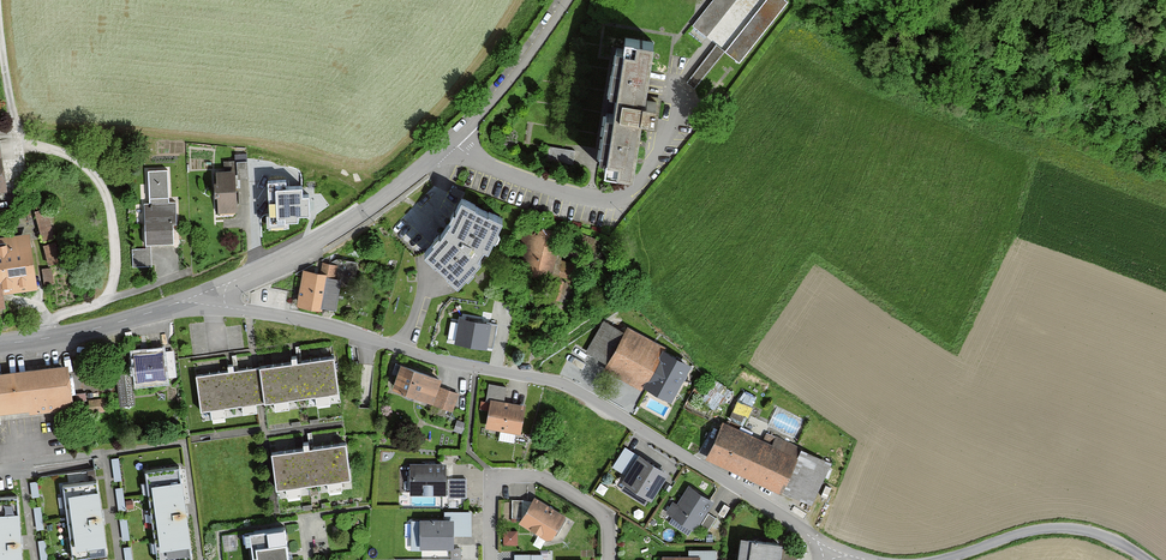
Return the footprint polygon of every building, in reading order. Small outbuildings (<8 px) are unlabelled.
[(744,66),(790,5),(784,0),(718,0),(695,30),(744,66)] [(655,44),(625,40),(605,172),(637,177),(646,118),(659,120),(661,105),(647,103),(655,44)] [(6,100),(0,101),(0,123),(9,122),(6,100)] [(251,168),(250,164),(241,164),(241,181),(250,181),(250,185),(259,184),(258,168),(251,168)] [(239,175),(221,175),(222,216),(241,215),(239,175)] [(311,179),(276,180),(277,217),(312,216),(311,179)] [(507,220),(466,201),(451,228),(429,253),(463,284),(485,260),(482,258),(488,249),(492,251),(507,220)] [(15,204),(0,205),(0,219),(17,217),(15,204)] [(177,206),(149,207),(150,248),(178,247),(177,206)] [(49,212),(39,215),(47,244),(57,242),(49,212)] [(557,281),(566,235),(533,229),(529,253),(537,255),(533,277),(557,281)] [(0,246),(0,311),(14,309),(11,295),(44,289),(36,241),(0,246)] [(58,246),(49,248),(54,266),(63,264),(58,246)] [(149,265),(150,246),(133,246),(133,264),(149,265)] [(358,267),(328,264),(327,275),(306,273),(303,309),(343,313),(346,281),(356,282),(358,267)] [(593,272),(567,266),(563,282),(589,289),(593,272)] [(466,348),(497,351),(500,323),(469,319),(466,348)] [(627,327),(624,333),(603,322),(586,353),(607,365),(604,370),(644,392),(646,390),(671,404),(691,367),(665,352),(667,349),(627,327)] [(167,355),(140,359),(144,386),(171,382),(167,355)] [(340,393),(335,358),(264,367),(269,403),(340,393)] [(269,403),(264,367),(193,377),(198,413),(269,403)] [(449,383),(408,368),(399,393),(440,407),(440,409),(456,415),(462,397),(446,391),(449,383)] [(0,378),(0,436),(6,435),(4,418),(79,409),(75,369),(0,378)] [(133,377),(119,378),(122,408),(136,407),(133,377)] [(746,389),(741,398),(753,405),(758,396),(746,389)] [(531,409),(496,402),(491,430),(526,436),(531,409)] [(752,408),(738,402),(730,420),(744,426),(752,408)] [(106,403),(92,404),(94,415),(107,414),(106,403)] [(762,436),(767,425),(758,422),(754,433),(762,436)] [(467,426),(459,423),(456,433),(465,436),(467,426)] [(773,443),(722,423),(707,460),(783,491),(801,449),(775,439),(773,443)] [(351,480),(346,445),(273,455),(277,490),(351,480)] [(642,454),(640,456),(625,447),(613,466),(627,476),(624,480),(655,500),(672,473),(642,454)] [(111,459),(114,482),(122,481),(119,458),(111,459)] [(450,466),(411,465),(410,496),(464,498),(464,480),(449,480),(450,466)] [(144,471),(156,559),(182,559),(191,559),(178,466),(144,471)] [(96,479),(60,484),(71,558),(106,552),(96,479)] [(30,483),(32,499),(40,498),(37,482),(30,483)] [(719,504),(688,486),(670,517),(707,538),(718,521),(711,517),(719,504)] [(115,489),(118,512),(126,511),(123,488),(115,489)] [(0,497),(0,559),(21,559),(18,496),(0,497)] [(572,520),(538,500),(523,526),(556,546),(572,520)] [(33,508),(37,531),(44,530),(41,507),(33,508)] [(447,514),(447,522),(414,522),(413,553),(462,553),(463,538),(474,538),(474,515),(447,514)] [(120,519),(123,541),(130,540),(127,518),(120,519)] [(253,559),(289,559),(285,531),(249,536),(253,559)] [(520,535),(506,534),(506,547),(519,548),(520,535)] [(41,559),(49,559),(46,540),(38,541),(41,559)] [(788,547),(743,541),(740,559),(787,559),(788,547)] [(125,559),(133,559),(131,547),(124,548),(125,559)] [(688,557),(664,557),(664,559),(714,559),(714,551),(688,551),(688,557)]
